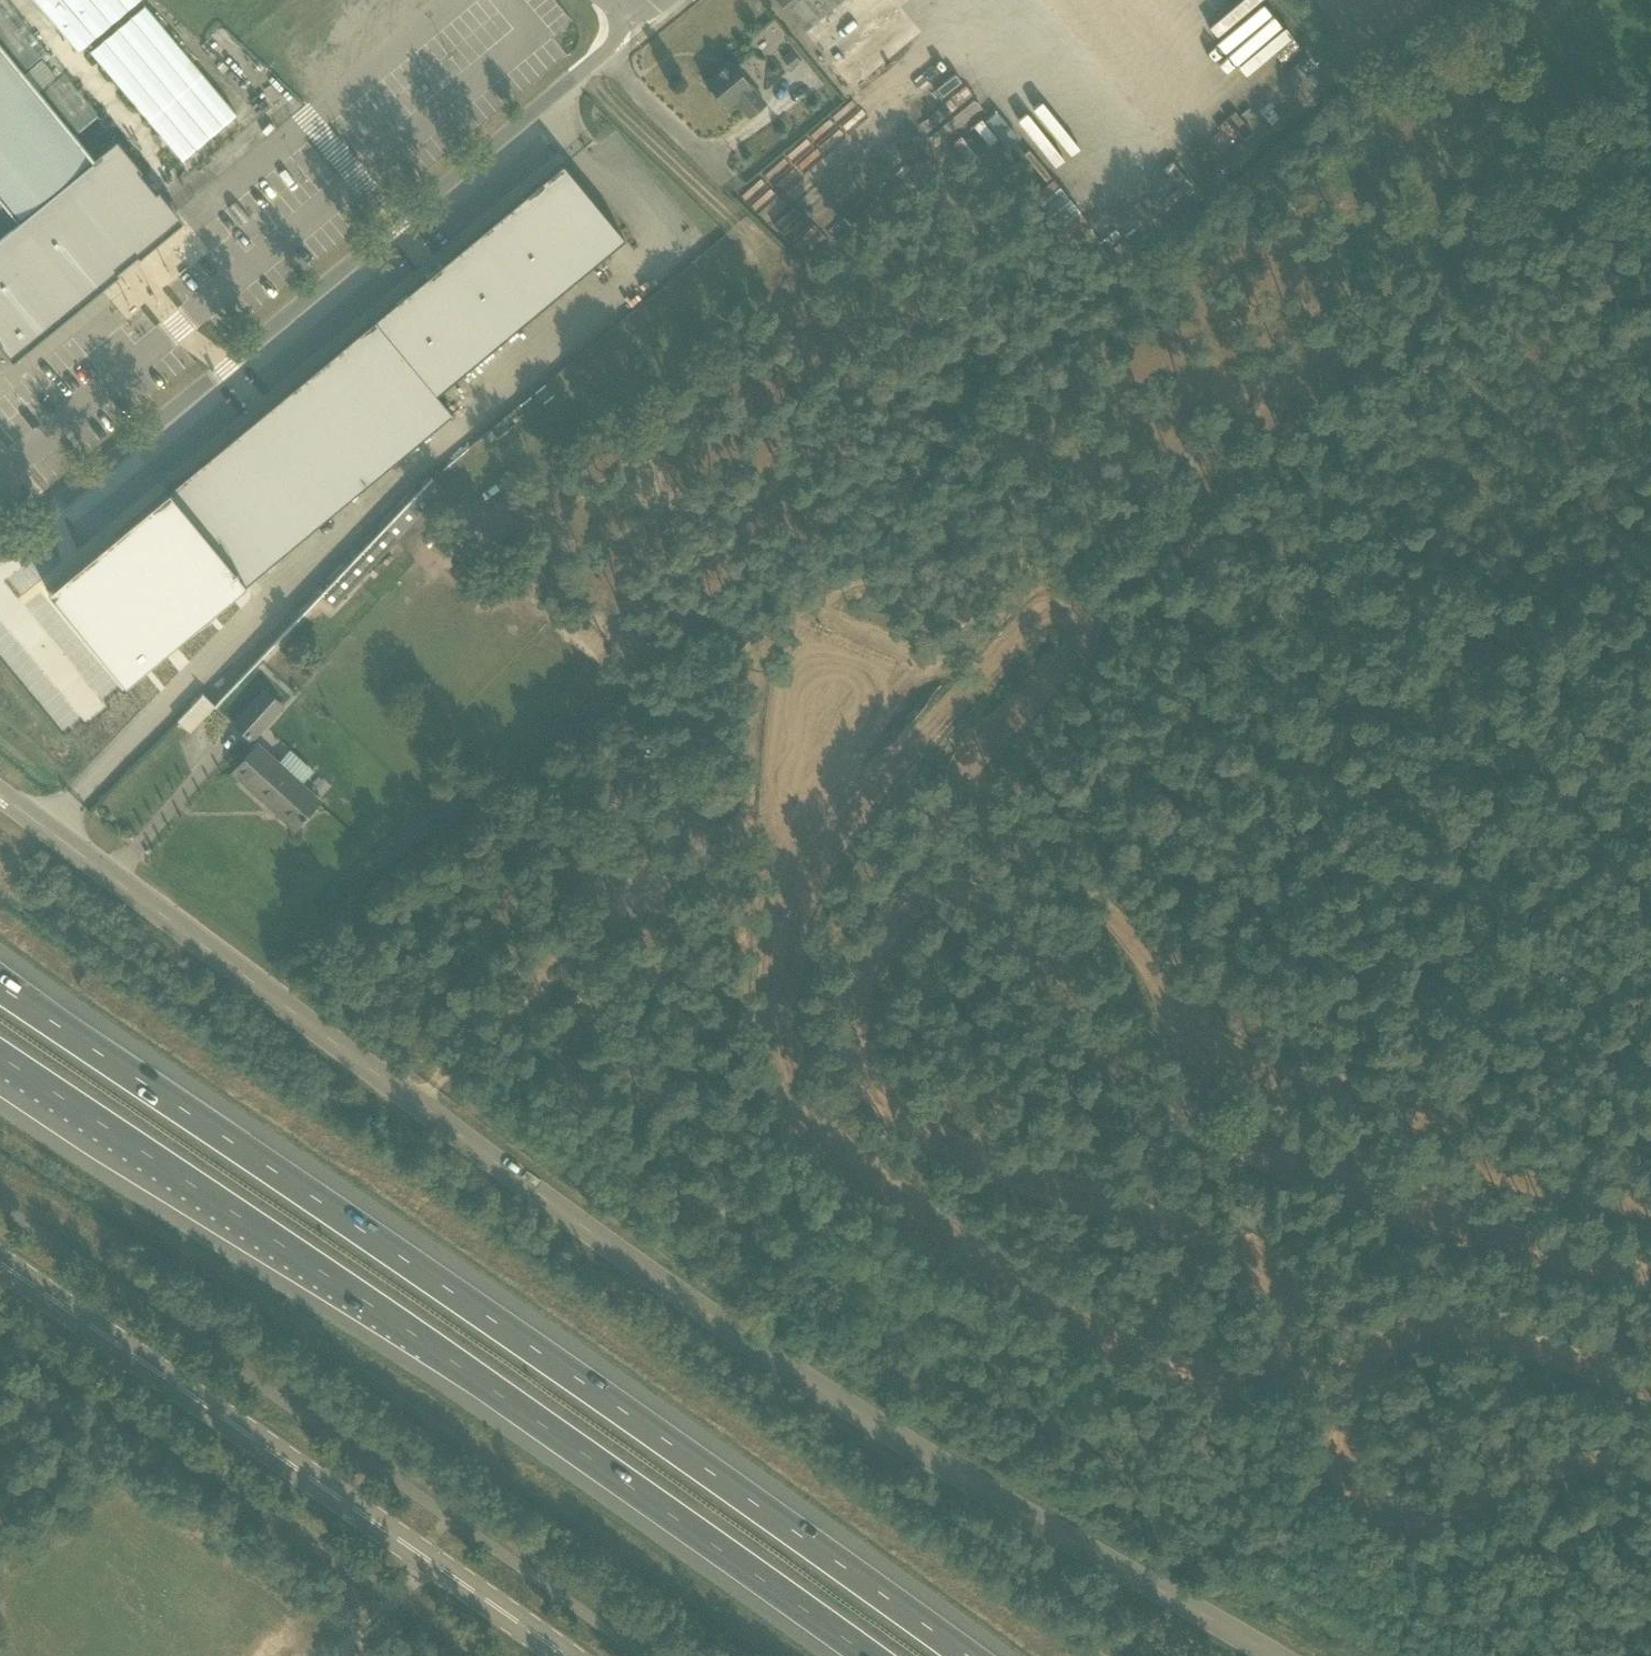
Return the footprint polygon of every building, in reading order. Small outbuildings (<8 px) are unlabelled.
[(83,54),(147,0),(38,0),(83,54)] [(840,0),(778,0),(803,31),(840,0)] [(237,115),(145,7),(88,55),(181,163),(237,115)] [(13,361),(119,275),(116,272),(135,256),(138,259),(183,221),(159,192),(156,195),(139,174),(142,171),(116,139),(96,156),(40,90),(55,77),(41,60),(25,72),(0,42),(0,344),(13,361)] [(781,57),(791,69),(800,61),(791,49),(781,57)] [(749,116),(765,103),(730,62),(705,83),(726,106),(734,99),(749,116)] [(984,121),(1009,147),(1021,135),(996,110),(984,121)] [(456,415),(436,389),(628,241),(572,169),(168,480),(245,578),(456,415)] [(1059,184),(1038,201),(1059,226),(1079,209),(1059,184)] [(335,608),(445,490),(433,479),(432,478),(322,595),(335,608)] [(245,585),(167,491),(117,533),(121,538),(60,589),(55,584),(49,589),(126,683),(245,585)] [(265,687),(231,723),(251,741),(285,705),(265,687)] [(727,702),(719,695),(707,707),(714,715),(727,702)] [(294,828),(319,800),(258,745),(233,773),(294,828)]
